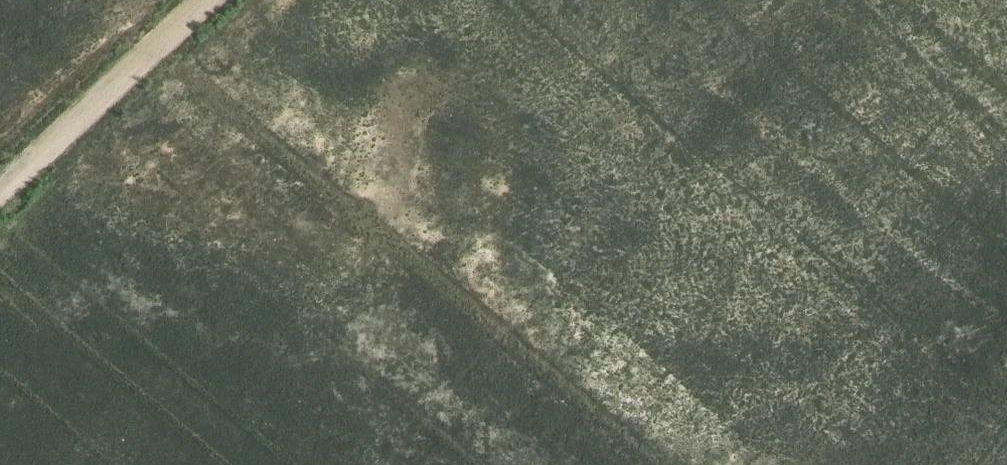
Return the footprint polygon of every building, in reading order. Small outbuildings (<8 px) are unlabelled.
[(607,366),(625,364),(624,352),(606,353),(607,366)]
